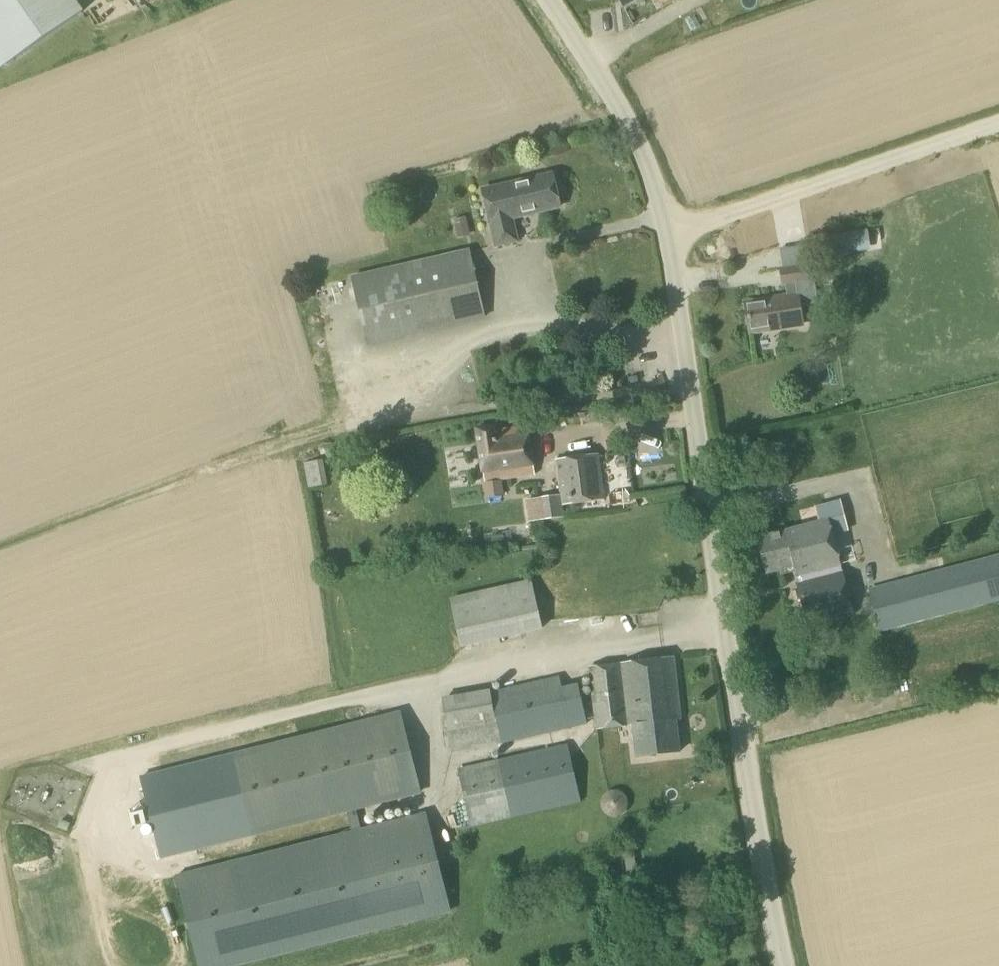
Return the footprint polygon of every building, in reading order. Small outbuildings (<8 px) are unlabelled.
[(83,14),(73,0),(0,0),(0,66),(3,70),(83,14)] [(515,240),(510,218),(559,206),(552,174),(481,191),(489,223),(490,222),(496,245),(515,240)] [(457,239),(470,236),(467,222),(454,225),(457,239)] [(834,256),(870,250),(867,229),(831,235),(834,256)] [(809,262),(807,243),(784,246),(786,265),(809,262)] [(366,346),(485,319),(469,249),(350,276),(366,346)] [(803,325),(796,284),(814,281),(811,264),(781,269),(784,286),(786,286),(788,297),(747,304),(751,333),(803,325)] [(534,476),(526,426),(501,430),(501,427),(476,430),(483,483),(534,476)] [(540,521),(564,518),(563,506),(603,500),(596,455),(555,461),(560,495),(536,498),(540,521)] [(308,488),(327,485),(323,460),(304,463),(308,488)] [(627,485),(611,486),(613,503),(629,502),(627,485)] [(839,572),(826,521),(756,539),(766,575),(793,568),(796,582),(808,628),(854,615),(842,572),(839,572)] [(998,601),(998,554),(868,589),(880,633),(998,601)] [(461,648),(542,629),(531,580),(450,598),(461,648)] [(678,752),(675,721),(680,721),(673,659),(588,668),(595,729),(632,725),(635,757),(678,752)] [(561,687),(559,678),(490,692),(489,688),(440,699),(451,753),(587,726),(578,683),(561,687)] [(355,809),(421,793),(400,711),(233,753),(254,835),(346,812),(351,831),(176,875),(199,965),(238,965),(451,912),(426,812),(360,829),(355,809)] [(470,827),(580,802),(566,744),(457,769),(470,827)] [(636,870),(634,853),(624,854),(626,871),(636,870)]
